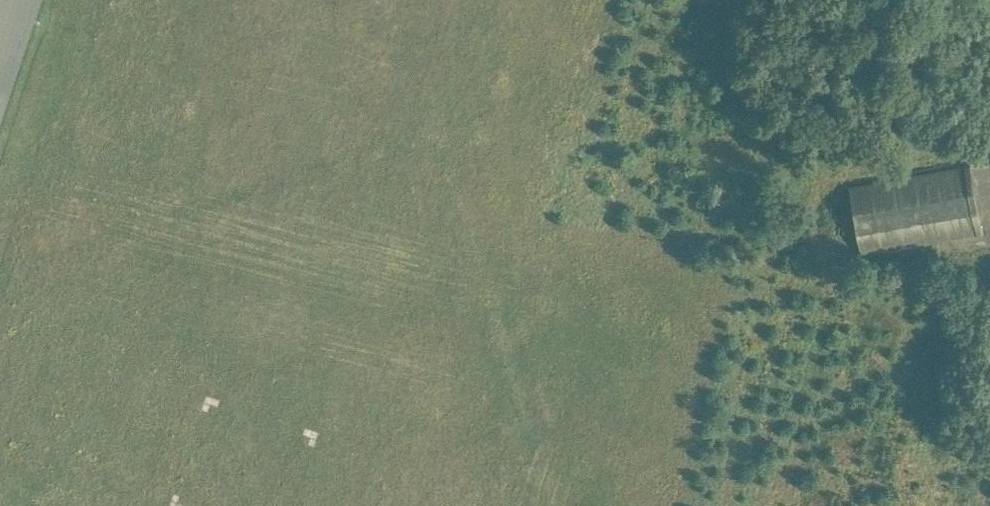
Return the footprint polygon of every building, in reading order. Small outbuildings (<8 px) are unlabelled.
[(839,207),(845,237),(858,235),(862,254),(984,232),(971,163),(849,185),(853,205),(839,207)]
